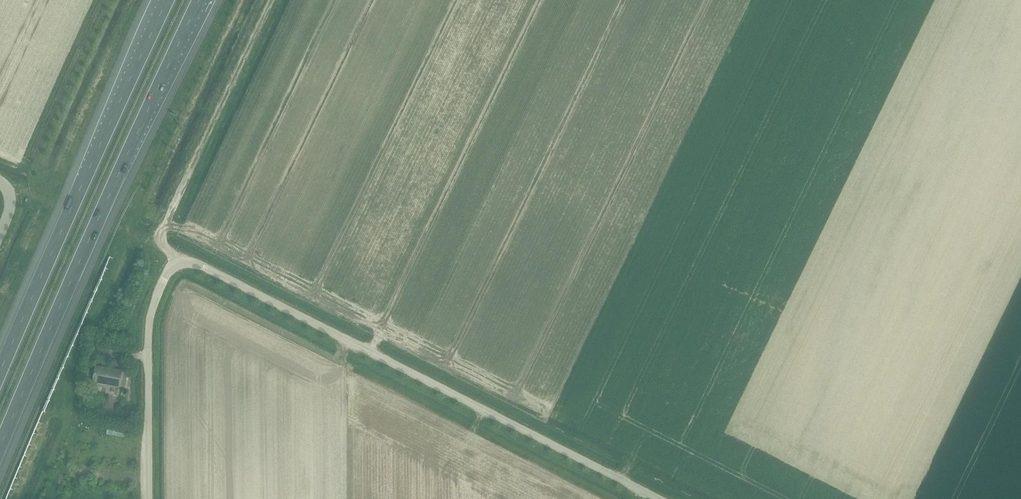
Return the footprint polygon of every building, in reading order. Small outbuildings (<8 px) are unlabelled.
[(132,352),(132,342),(122,342),(122,351),(132,352)] [(111,346),(101,344),(97,343),(94,356),(109,358),(111,346)] [(122,371),(112,369),(95,366),(92,383),(119,387),(122,371)]
